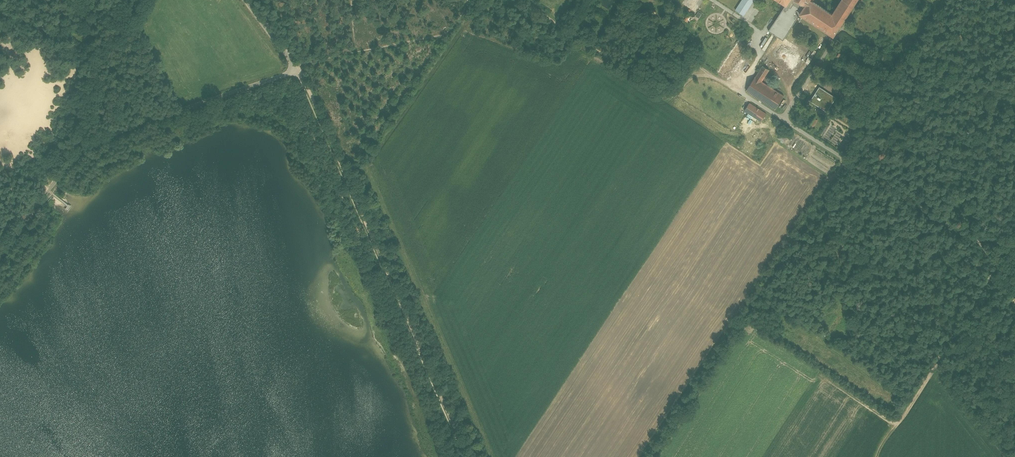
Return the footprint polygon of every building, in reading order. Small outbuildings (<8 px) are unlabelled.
[(736,11),(744,17),(755,0),(743,0),(736,11)] [(784,42),(801,16),(834,37),(837,33),(858,0),(841,0),(833,13),(814,0),(815,0),(779,0),(787,5),(769,32),(784,42)] [(720,75),(727,80),(750,44),(743,40),(720,75)] [(802,57),(784,45),(778,54),(788,60),(787,63),(795,68),(802,57)] [(764,65),(747,91),(776,110),(786,95),(765,81),(772,70),(764,65)] [(812,100),(829,111),(838,95),(822,85),(812,100)] [(749,103),(744,111),(761,121),(766,113),(749,103)] [(802,113),(794,124),(804,131),(812,119),(802,113)] [(743,125),(748,118),(744,115),(739,122),(743,125)] [(783,143),(786,138),(779,134),(776,138),(783,143)]
